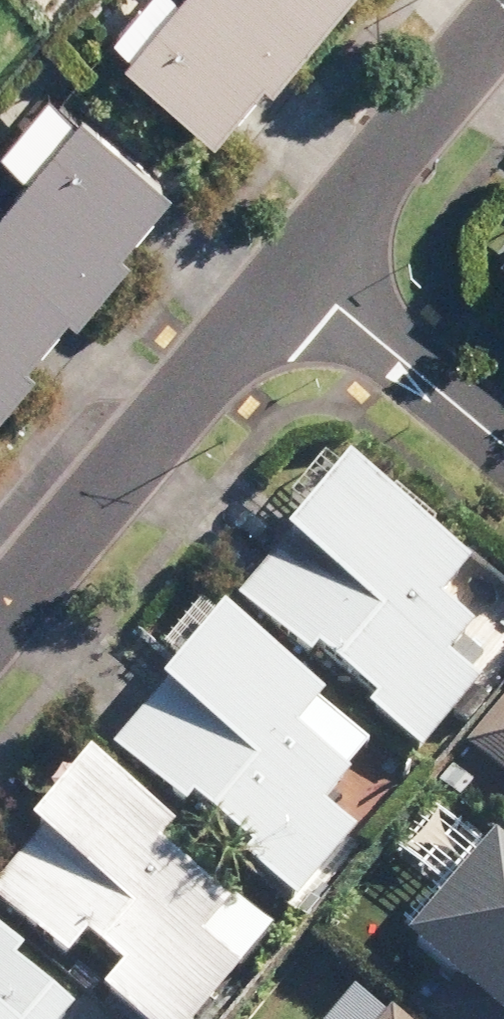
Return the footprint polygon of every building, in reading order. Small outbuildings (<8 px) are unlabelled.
[(126,36),(214,110),(263,51),(269,56),(316,2),(313,0),(156,0),(126,36)] [(0,185),(0,213),(84,282),(131,226),(122,218),(170,159),(81,87),(0,185)] [(35,343),(27,336),(76,276),(0,213),(0,385),(35,343)] [(496,268),(503,275),(503,258),(496,268)] [(481,571),(368,471),(252,602),(327,667),(333,659),(387,707),(384,710),(430,751),(493,680),(463,653),(484,629),(454,602),(481,571)] [(336,701),(241,614),(230,626),(199,598),(161,640),(194,670),(126,744),(202,814),(209,807),(262,856),(258,860),(306,904),(367,838),(335,808),(366,775),(360,770),(377,751),(330,707),(336,701)] [(475,752),(503,775),(503,716),(475,752)] [(106,763),(0,892),(0,902),(78,966),(99,940),(132,967),(110,994),(140,1018),(213,1018),(253,971),(217,941),(246,905),(176,848),(189,831),(106,763)] [(421,946),(460,981),(430,1014),(436,1018),(503,1018),(503,845),(496,853),(440,803),(400,847),(444,886),(404,931),(421,946)] [(35,962),(42,954),(0,918),(0,1018),(101,1018),(35,962)]
